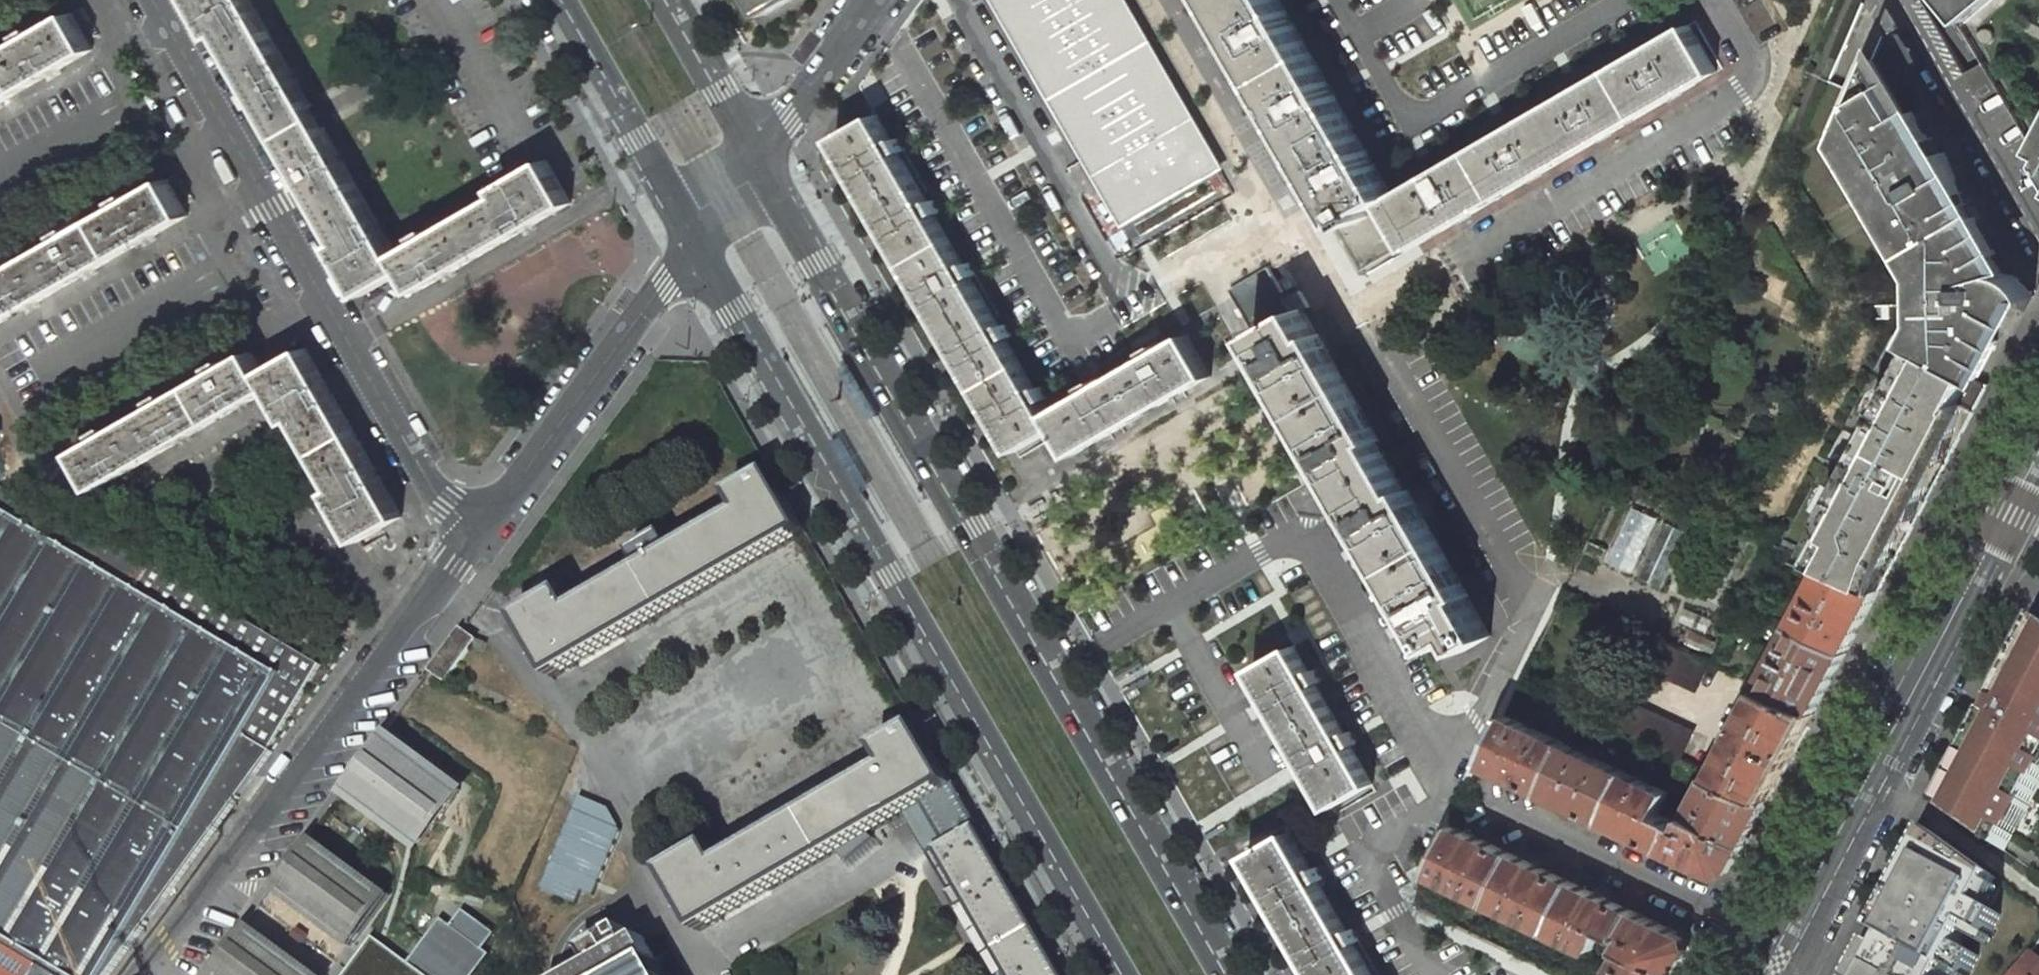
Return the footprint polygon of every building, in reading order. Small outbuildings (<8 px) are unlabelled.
[(215,37),(221,33),(254,90),(248,93),(256,106),(261,103),(301,172),(296,175),(303,188),(308,185),(341,241),(334,245),(363,295),(406,270),(397,254),(357,185),(317,116),(277,47),(250,0),(193,0),(215,37)] [(764,15),(790,0),(755,0),(764,15)] [(1119,0),(1004,0),(1130,218),(1216,168),(1119,0)] [(1281,0),(1216,0),(1225,16),(1266,87),(1306,157),(1344,222),(1344,223),(1382,202),(1394,195),(1377,167),(1336,96),(1292,18),(1281,0)] [(2038,150),(2038,0),(1953,0),(2038,150)] [(72,13),(37,33),(33,28),(21,35),(24,40),(0,54),(0,103),(27,87),(93,49),(72,13)] [(1507,130),(1394,195),(1382,202),(1406,243),(1410,249),(1494,200),(1563,161),(1640,116),(1717,72),(1690,24),(1507,130)] [(1924,247),(1938,269),(1934,270),(1928,274),(1927,274),(1929,324),(1930,325),(1936,328),(1940,330),(1929,352),(1971,374),(1979,379),(1999,340),(1995,337),(2016,298),(2031,295),(2027,286),(2027,285),(2026,285),(2026,284),(2025,284),(2025,283),(2024,283),(2024,282),(2023,282),(2023,281),(2022,281),(2021,281),(2021,280),(2020,280),(2000,269),(1992,258),(1995,253),(1974,215),(1969,217),(1962,206),(1966,202),(1960,189),(1957,190),(1953,182),(1956,176),(1944,150),(1938,153),(1913,108),(1905,113),(1873,57),(1845,116),(1861,140),(1852,145),(1914,251),(1924,247)] [(893,140),(878,114),(850,130),(835,138),(871,201),(908,263),(944,326),(980,389),(1016,451),(1057,428),(1050,414),(1042,401),(1048,397),(1041,386),(1036,389),(1007,338),(1012,335),(1005,323),(1000,326),(971,276),(976,273),(970,261),(964,264),(935,214),(941,211),(934,199),(928,202),(899,152),(905,149),(898,137),(893,140)] [(572,202),(547,159),(497,188),(501,195),(433,234),(429,227),(416,234),(420,241),(397,254),(406,270),(418,291),(495,247),(572,202)] [(167,179),(132,199),(129,194),(116,201),(119,206),(74,232),(71,227),(58,234),(61,239),(16,265),(13,260),(0,267),(3,273),(0,275),(0,323),(56,291),(122,253),(188,215),(167,179)] [(1406,243),(1382,202),(1344,223),(1344,222),(1336,226),(1361,269),(1406,243)] [(1287,298),(1269,267),(1230,289),(1257,337),(1261,334),(1260,333),(1303,308),(1304,310),(1310,306),(1301,290),(1287,298)] [(1304,310),(1303,308),(1260,333),(1261,334),(1304,409),(1338,468),(1350,489),(1395,567),(1441,647),(1458,637),(1466,650),(1491,635),(1304,310)] [(1087,392),(1050,414),(1057,428),(1074,456),(1143,416),(1211,376),(1187,334),(1168,345),(1161,349),(1158,344),(1146,351),(1149,356),(1140,362),(1099,385),(1096,379),(1084,386),(1087,392)] [(1918,346),(1845,483),(1910,513),(1918,517),(1926,502),(1927,501),(1988,384),(1979,379),(1971,374),(1929,352),(1918,346)] [(354,432),(306,347),(263,372),(272,388),(292,423),(298,419),(337,487),(331,491),(359,541),(403,516),(354,432)] [(263,372),(251,352),(228,365),(225,360),(212,367),(215,372),(170,398),(167,393),(154,400),(157,406),(112,431),(109,426),(96,434),(99,439),(76,452),(97,489),(155,455),(214,422),(272,388),(263,372)] [(808,530),(774,472),(735,495),(745,512),(677,551),(667,534),(635,552),(645,570),(578,609),(568,591),(520,618),(554,677),(808,530)] [(1826,567),(1879,591),(1908,537),(1918,517),(1910,513),(1845,483),(1806,557),(1826,567)] [(273,752),(270,750),(319,662),(154,566),(158,558),(79,522),(0,486),(0,974),(110,974),(273,752)] [(1629,506),(1606,564),(1666,588),(1689,530),(1629,506)] [(1879,591),(1826,567),(1796,623),(1848,649),(1879,591)] [(1848,649),(1796,623),(1762,687),(1815,711),(1848,649)] [(477,639),(462,628),(430,671),(445,682),(477,639)] [(1719,643),(1693,631),(1686,645),(1712,657),(1719,643)] [(1952,795),(1944,810),(2006,852),(2014,838),(2009,835),(2023,809),(2027,812),(2038,790),(2038,631),(1952,795)] [(1708,662),(1655,638),(1643,664),(1696,689),(1708,662)] [(1310,672),(1295,645),(1253,669),(1292,738),(1332,807),(1374,783),(1353,746),(1358,743),(1351,730),(1346,734),(1317,684),(1323,680),(1316,668),(1310,672)] [(860,659),(833,675),(858,716),(885,700),(860,659)] [(1815,711),(1762,687),(1743,723),(1738,720),(1730,734),(1736,737),(1715,776),(1768,801),(1815,711)] [(1692,731),(1626,700),(1613,727),(1679,758),(1692,731)] [(1485,762),(1544,791),(1568,744),(1507,715),(1485,762)] [(430,851),(479,784),(397,725),(348,792),(430,851)] [(954,784),(920,725),(880,748),(891,766),(724,862),(714,844),(667,872),(700,930),(838,850),(847,860),(875,837),(869,833),(923,802),(954,784)] [(1544,791),(1605,820),(1627,773),(1568,744),(1544,791)] [(1605,820),(1665,848),(1677,822),(1659,813),(1669,792),(1627,773),(1605,820)] [(1768,801),(1715,776),(1712,774),(1691,816),(1745,844),(1768,801)] [(954,784),(923,802),(947,844),(929,854),(999,974),(1064,974),(978,826),(954,784)] [(609,810),(580,797),(574,811),(582,814),(604,823),(609,810)] [(2027,812),(2023,809),(2009,835),(2014,838),(2027,812)] [(593,896),(621,831),(604,823),(582,814),(574,811),(570,820),(541,889),(576,904),(582,891),(593,896)] [(1665,848),(1712,870),(1735,862),(1745,844),(1691,816),(1685,826),(1677,822),(1665,848)] [(1432,872),(1492,901),(1514,854),(1454,825),(1432,872)] [(1290,831),(1248,855),(1287,924),(1317,974),(1373,974),(1354,942),(1360,939),(1353,928),(1347,931),(1319,881),(1324,878),(1318,866),(1312,869),(1290,831)] [(1856,974),(1946,974),(1949,968),(1961,946),(1967,935),(1992,883),(1995,877),(1934,832),(1878,933),(1888,938),(1883,948),(1873,943),(1856,974)] [(383,897),(315,848),(299,870),(312,880),(298,899),(353,938),(383,897)] [(1492,901),(1552,929),(1575,882),(1514,854),(1492,901)] [(1593,949),(1603,928),(1622,938),(1635,911),(1575,882),(1552,929),(1593,949)] [(2004,890),(1992,883),(1967,935),(1988,946),(2003,915),(1995,911),(2004,890)] [(1625,949),(1628,950),(1675,974),(1685,956),(1678,932),(1635,911),(1622,938),(1624,939),(1626,934),(1631,936),(1625,949)] [(452,927),(440,944),(470,966),(482,950),(452,927)] [(576,974),(666,974),(643,936),(633,942),(624,927),(584,950),(593,965),(576,974)] [(345,974),(427,974),(374,936),(345,974)] [(265,944),(251,963),(238,954),(222,974),(307,974),(265,944)] [(1949,968),(1962,974),(1970,974),(1980,956),(1961,946),(1949,968)] [(1628,950),(1614,974),(1675,974),(1628,950)] [(2033,953),(2017,974),(2038,974),(2038,957),(2033,953)]
